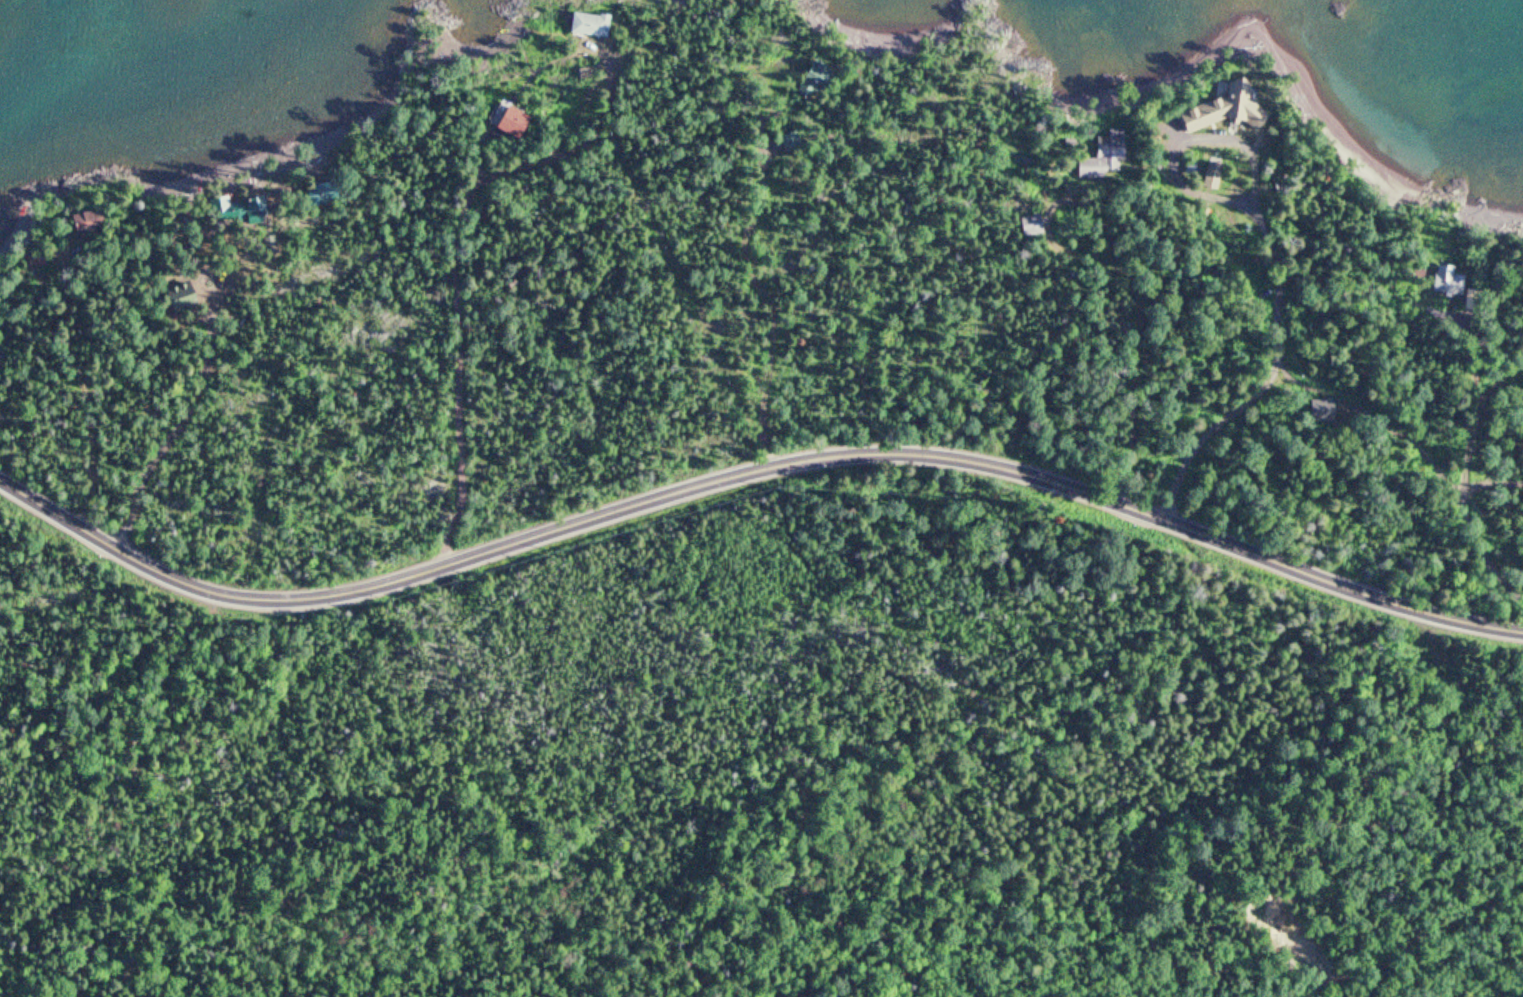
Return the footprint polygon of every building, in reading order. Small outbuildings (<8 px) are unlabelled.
[(611,40),(614,17),(576,13),(573,36),(611,40)] [(535,119),(512,108),(500,130),(523,142),(535,119)] [(1024,218),(1027,237),(1047,234),(1043,214),(1024,218)]
